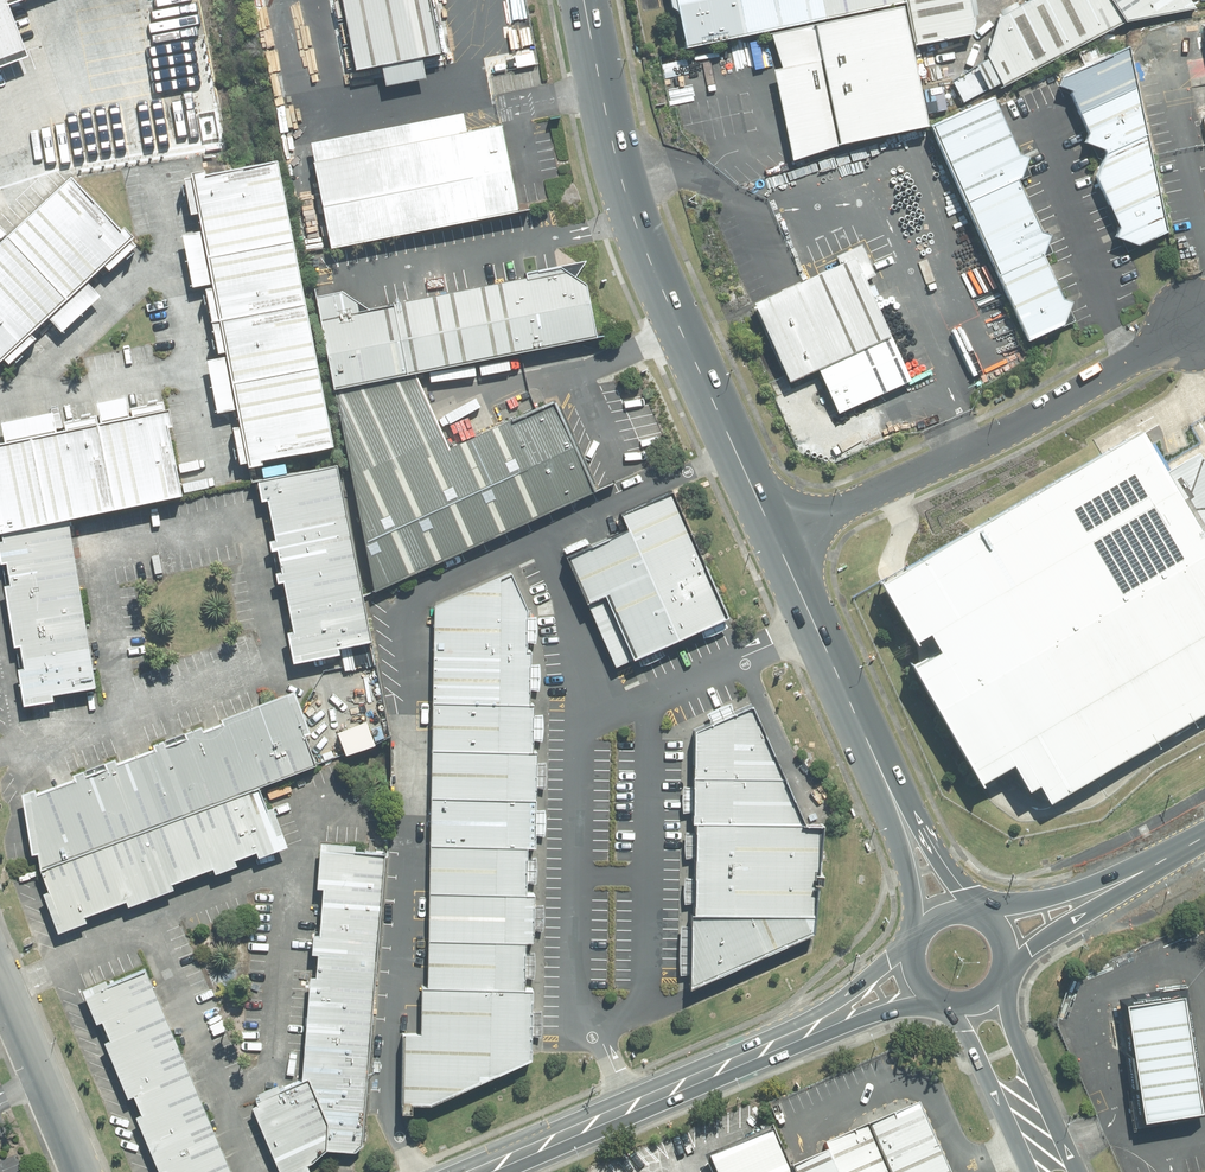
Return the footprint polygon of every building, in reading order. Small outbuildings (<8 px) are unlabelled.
[(28,56),(9,5),(22,0),(0,0),(0,67),(28,56)] [(362,74),(449,58),(438,0),(348,0),(362,74)] [(692,55),(775,39),(912,12),(910,0),(679,0),(692,55)] [(972,0),(910,0),(912,12),(920,52),(980,41),(972,0)] [(990,68),(1003,93),(1121,28),(1103,0),(1037,0),(1002,21),(990,68)] [(1184,0),(1104,0),(1119,24),(1194,14),(1184,0)] [(799,169),(840,152),(939,138),(920,52),(912,12),(775,39),(786,67),(778,78),(799,169)] [(1120,248),(1143,254),(1165,240),(1138,54),(1068,79),(1065,92),(1077,101),(1092,138),(1092,148),(1109,156),(1103,181),(1123,230),(1120,248)] [(1005,106),(945,135),(1031,351),(1066,333),(1076,309),(1061,306),(1045,263),(1054,241),(1042,238),(1025,190),(1037,163),(1025,161),(1005,106)] [(323,160),(340,255),(522,222),(505,127),(323,160)] [(335,447),(278,160),(207,175),(205,169),(190,172),(191,177),(184,178),(191,215),(198,214),(201,231),(182,235),(192,288),(213,284),(214,288),(206,290),(219,353),(226,352),(227,357),(207,361),(218,413),(238,409),(241,427),(233,428),(240,465),(246,464),(248,469),(265,466),(264,461),(335,447)] [(137,246),(131,241),(134,237),(124,227),(121,229),(71,176),(0,243),(0,363),(4,359),(9,364),(36,339),(32,335),(49,318),(61,333),(101,297),(88,282),(104,266),(109,271),(137,246)] [(763,307),(797,386),(822,375),(840,416),(912,385),(860,265),(763,307)] [(327,304),(342,404),(428,385),(609,347),(598,290),(577,279),(375,312),(354,301),(327,304)] [(355,468),(378,603),(603,498),(563,410),(459,452),(428,385),(342,404),(355,468)] [(0,445),(0,535),(2,534),(69,520),(182,496),(168,428),(173,427),(169,410),(0,445)] [(869,586),(914,664),(903,670),(971,788),(993,776),(1004,769),(1019,796),(1033,788),(1043,805),(1204,713),(1204,552),(1194,532),(1181,510),(1167,487),(1160,473),(1136,433),(893,571),(869,586)] [(1160,473),(1167,487),(1181,510),(1194,532),(1204,552),(1204,476),(1193,455),(1160,473)] [(288,633),(294,664),(340,655),(339,650),(373,643),(366,606),(337,465),(257,481),(261,503),(268,502),(276,541),(270,542),(272,551),(278,550),(282,572),(275,573),(278,584),(284,583),(294,632),(288,633)] [(575,565),(625,678),(736,628),(681,503),(636,523),(642,536),(575,565)] [(96,689),(69,520),(2,534),(3,541),(0,542),(0,563),(0,565),(3,566),(6,585),(4,586),(14,648),(16,648),(19,669),(18,670),(24,707),(54,702),(53,696),(96,689)] [(406,1035),(405,1113),(429,1113),(533,1065),(537,995),(527,994),(526,948),(536,949),(538,904),(528,904),(529,851),(537,852),(542,710),(533,711),(537,616),(514,583),(440,611),(430,990),(420,991),(419,1035),(406,1035)] [(311,735),(294,692),(220,720),(223,726),(204,734),(202,727),(153,745),(156,752),(118,766),(115,760),(73,776),(76,782),(37,797),(35,790),(22,795),(32,856),(38,855),(40,872),(259,788),(316,766),(306,736),(311,735)] [(748,715),(697,741),(689,994),(802,938),(815,830),(803,830),(748,715)] [(43,894),(58,935),(87,924),(85,918),(126,903),(128,908),(174,891),(172,886),(213,870),(216,875),(237,867),(235,862),(257,853),(259,859),(288,848),(274,808),(267,810),(259,788),(40,872),(48,893),(43,894)] [(364,1146),(385,853),(356,851),(355,846),(321,843),(317,890),(323,890),(319,937),(313,936),(312,956),(318,956),(316,978),(310,978),(302,1079),(279,1088),(278,1086),(257,1095),(259,1097),(255,1098),(256,1104),(257,1106),(252,1108),(279,1171),(310,1171),(308,1167),(312,1165),(327,1152),(355,1154),(364,1146)] [(145,968),(108,985),(106,981),(82,991),(96,1026),(102,1023),(110,1042),(104,1044),(128,1101),(134,1098),(141,1116),(136,1118),(159,1171),(231,1171),(145,968)] [(1175,1001),(1121,1009),(1139,1121),(1193,1113),(1175,1001)] [(921,1100),(825,1143),(828,1149),(811,1156),(792,1165),(795,1171),(953,1171),(921,1100)] [(717,1171),(794,1171),(773,1126),(710,1155),(717,1171)]
